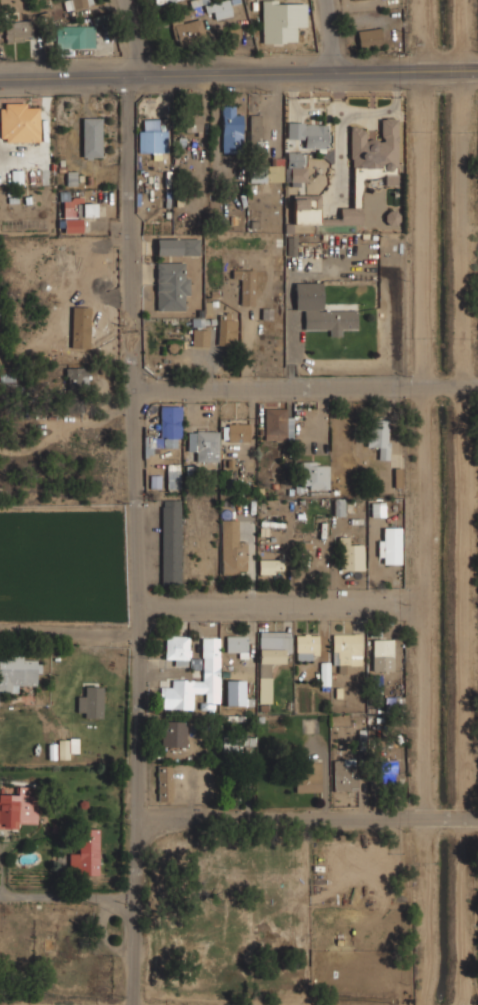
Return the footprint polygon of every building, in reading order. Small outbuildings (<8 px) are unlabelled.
[(65,11),(92,5),(91,0),(63,0),(65,11)] [(214,19),(232,15),(228,0),(224,0),(204,5),(206,13),(212,11),(214,19)] [(181,22),(179,16),(169,19),(176,46),(207,38),(202,17),(181,22)] [(4,21),(4,42),(28,42),(28,21),(4,21)] [(294,23),(262,23),(262,45),(294,45),(294,23)] [(360,52),(382,46),(377,26),(355,32),(360,52)] [(56,52),(83,52),(83,27),(56,27),(56,52)] [(229,28),(227,48),(236,49),(237,29),(229,28)] [(39,107),(30,107),(30,103),(0,103),(0,142),(39,142),(39,107)] [(233,114),(233,106),(221,106),(221,151),(242,151),(242,114),(233,114)] [(179,135),(201,135),(201,112),(179,112),(179,135)] [(249,114),(249,148),(261,148),(261,114),(249,114)] [(101,117),(81,117),(81,157),(101,157),(101,117)] [(350,128),(351,207),(339,207),(339,224),(361,224),(361,177),(385,177),(385,184),(397,184),(397,118),(379,118),(379,139),(366,139),(365,127),(350,128)] [(165,120),(138,120),(138,155),(165,155),(165,120)] [(304,147),(330,147),(330,122),(286,122),(286,140),(304,140),(304,147)] [(306,182),(306,151),(286,151),(286,182),(306,182)] [(83,233),(82,217),(97,216),(97,203),(82,203),(82,194),(61,195),(62,234),(83,233)] [(292,224),(318,224),(318,199),(292,199),(292,224)] [(388,227),(400,223),(395,209),(383,213),(388,227)] [(199,239),(155,239),(155,255),(199,255),(199,239)] [(186,262),(155,262),(155,310),(186,310),(186,262)] [(254,269),(231,269),(231,279),(240,279),(240,305),(254,305),(254,269)] [(322,311),(322,282),(293,282),(294,310),(304,310),(304,331),(356,330),(356,310),(322,311)] [(217,345),(235,345),(235,318),(217,318),(217,345)] [(208,346),(208,329),(191,329),(191,346),(208,346)] [(66,412),(86,412),(86,368),(66,368),(66,412)] [(14,369),(0,370),(0,385),(15,384),(14,369)] [(159,406),(159,447),(181,447),(181,406),(159,406)] [(263,441),(292,441),(292,417),(286,417),(286,408),(263,408),(263,441)] [(367,448),(379,448),(379,460),(389,460),(389,420),(367,420),(367,448)] [(249,442),(249,423),(221,423),(221,442),(249,442)] [(187,451),(196,451),(196,462),(218,462),(218,430),(187,430),(187,451)] [(328,461),(301,461),(301,477),(309,477),(309,490),(329,490),(328,461)] [(165,490),(179,490),(179,464),(165,464),(165,490)] [(323,516),(347,516),(347,498),(323,498),(323,516)] [(160,584),(181,584),(181,500),(160,500),(160,584)] [(400,528),(382,528),(382,541),(379,541),(380,564),(401,564),(400,528)] [(297,551),(322,551),(322,532),(297,532),(297,551)] [(339,570),(362,570),(362,545),(350,545),(350,537),(339,537),(339,570)] [(221,574),(246,574),(246,542),(221,542),(221,574)] [(258,574),(283,574),(283,558),(258,558),(258,574)] [(257,631),(257,677),(269,677),(269,664),(281,664),(281,654),(291,654),(291,631),(257,631)] [(317,634),(295,634),(295,661),(317,661),(317,634)] [(331,665),(339,665),(339,673),(351,673),(351,665),(361,665),(361,634),(331,634),(331,665)] [(225,635),(225,657),(246,657),(247,636),(225,635)] [(173,659),(173,666),(187,666),(187,636),(165,636),(165,659),(173,659)] [(219,703),(219,637),(201,637),(201,680),(172,680),(171,688),(161,688),(161,709),(193,709),(193,693),(205,693),(205,702),(219,703)] [(371,671),(393,671),(393,639),(371,639),(371,671)] [(40,658),(0,656),(0,692),(16,693),(16,683),(39,684),(40,658)] [(330,686),(329,663),(319,663),(320,686),(330,686)] [(83,718),(103,718),(103,687),(83,687),(83,718)] [(160,747),(186,747),(186,721),(160,721),(160,747)] [(241,737),(221,737),(221,751),(241,751),(241,737)] [(58,759),(69,759),(69,740),(58,740),(58,759)] [(371,760),(371,785),(396,785),(396,760),(371,760)] [(320,761),(294,761),(294,792),(320,792),(320,761)] [(157,801),(172,801),(172,764),(157,764),(157,801)] [(357,791),(357,767),(333,767),(333,791),(357,791)] [(0,794),(0,829),(18,829),(18,794),(0,794)] [(78,853),(69,853),(69,875),(99,874),(98,828),(78,828),(78,853)]
